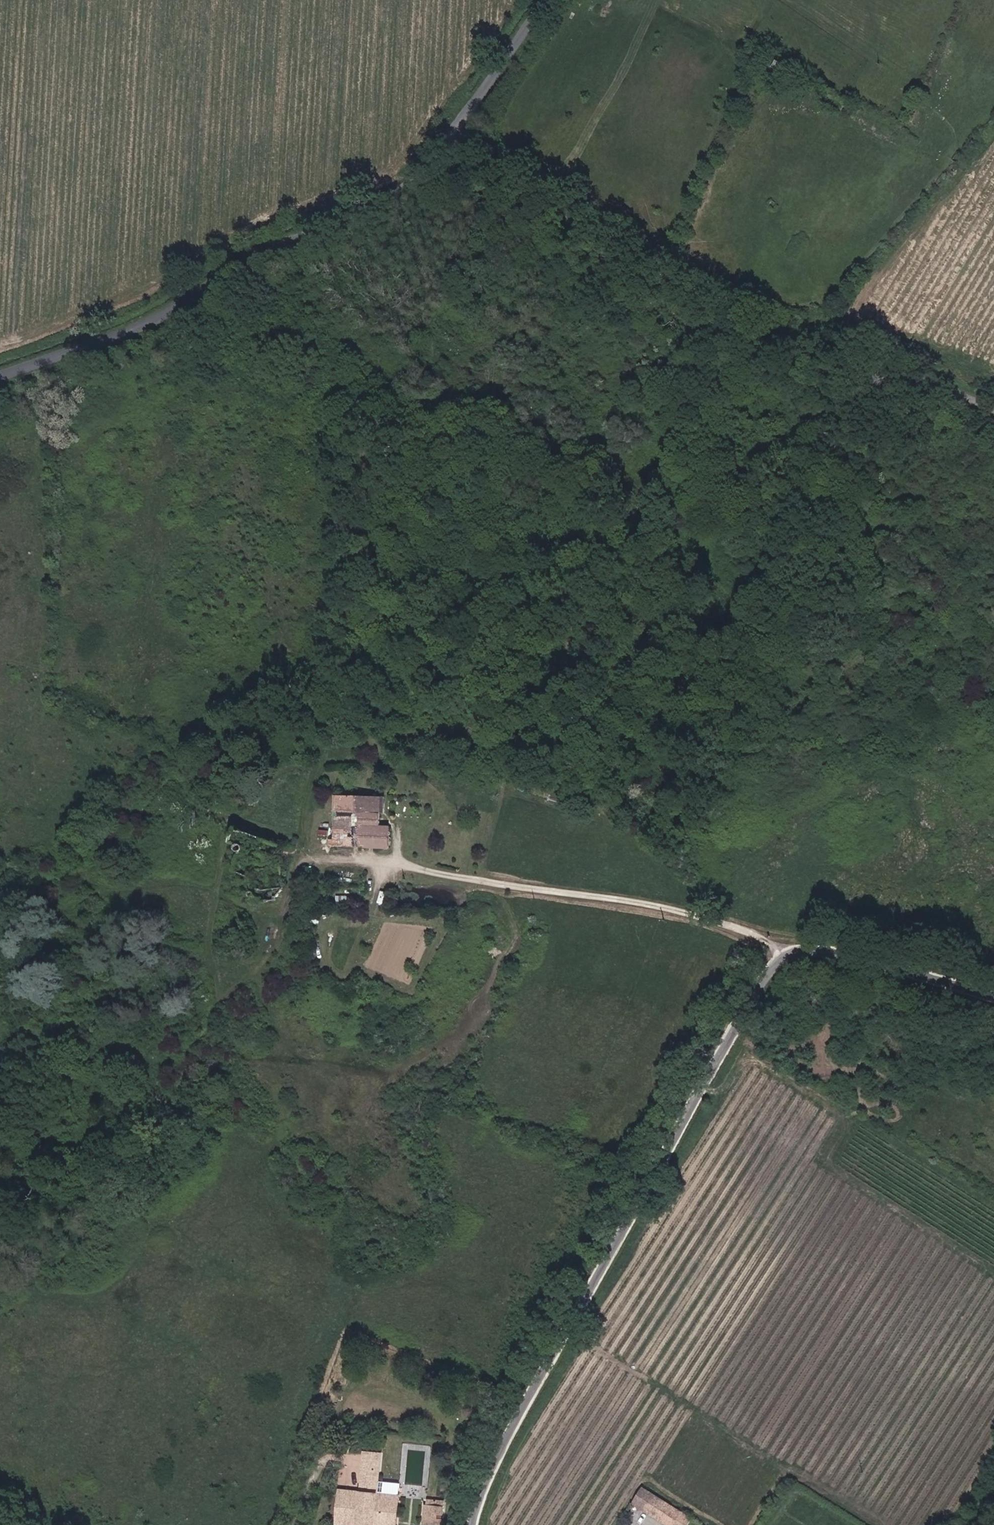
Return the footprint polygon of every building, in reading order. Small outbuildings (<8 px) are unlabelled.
[(333,839),(328,839),(327,848),(390,851),(392,828),(379,827),(381,799),(336,797),(333,839)] [(290,848),(279,845),(238,828),(232,842),(239,844),(238,848),(239,850),(240,852),(242,853),(235,871),(253,877),(254,891),(252,893),(252,894),(253,896),(255,897),(257,896),(263,900),(264,902),(279,901),(283,894),(284,865),(290,848)] [(367,1450),(362,1489),(343,1487),(339,1523),(358,1524),(400,1524),(403,1494),(381,1492),(385,1452),(367,1450)] [(645,1487),(635,1503),(670,1524),(673,1524),(682,1510),(645,1487)] [(423,1524),(448,1524),(450,1500),(425,1498),(423,1524)]
